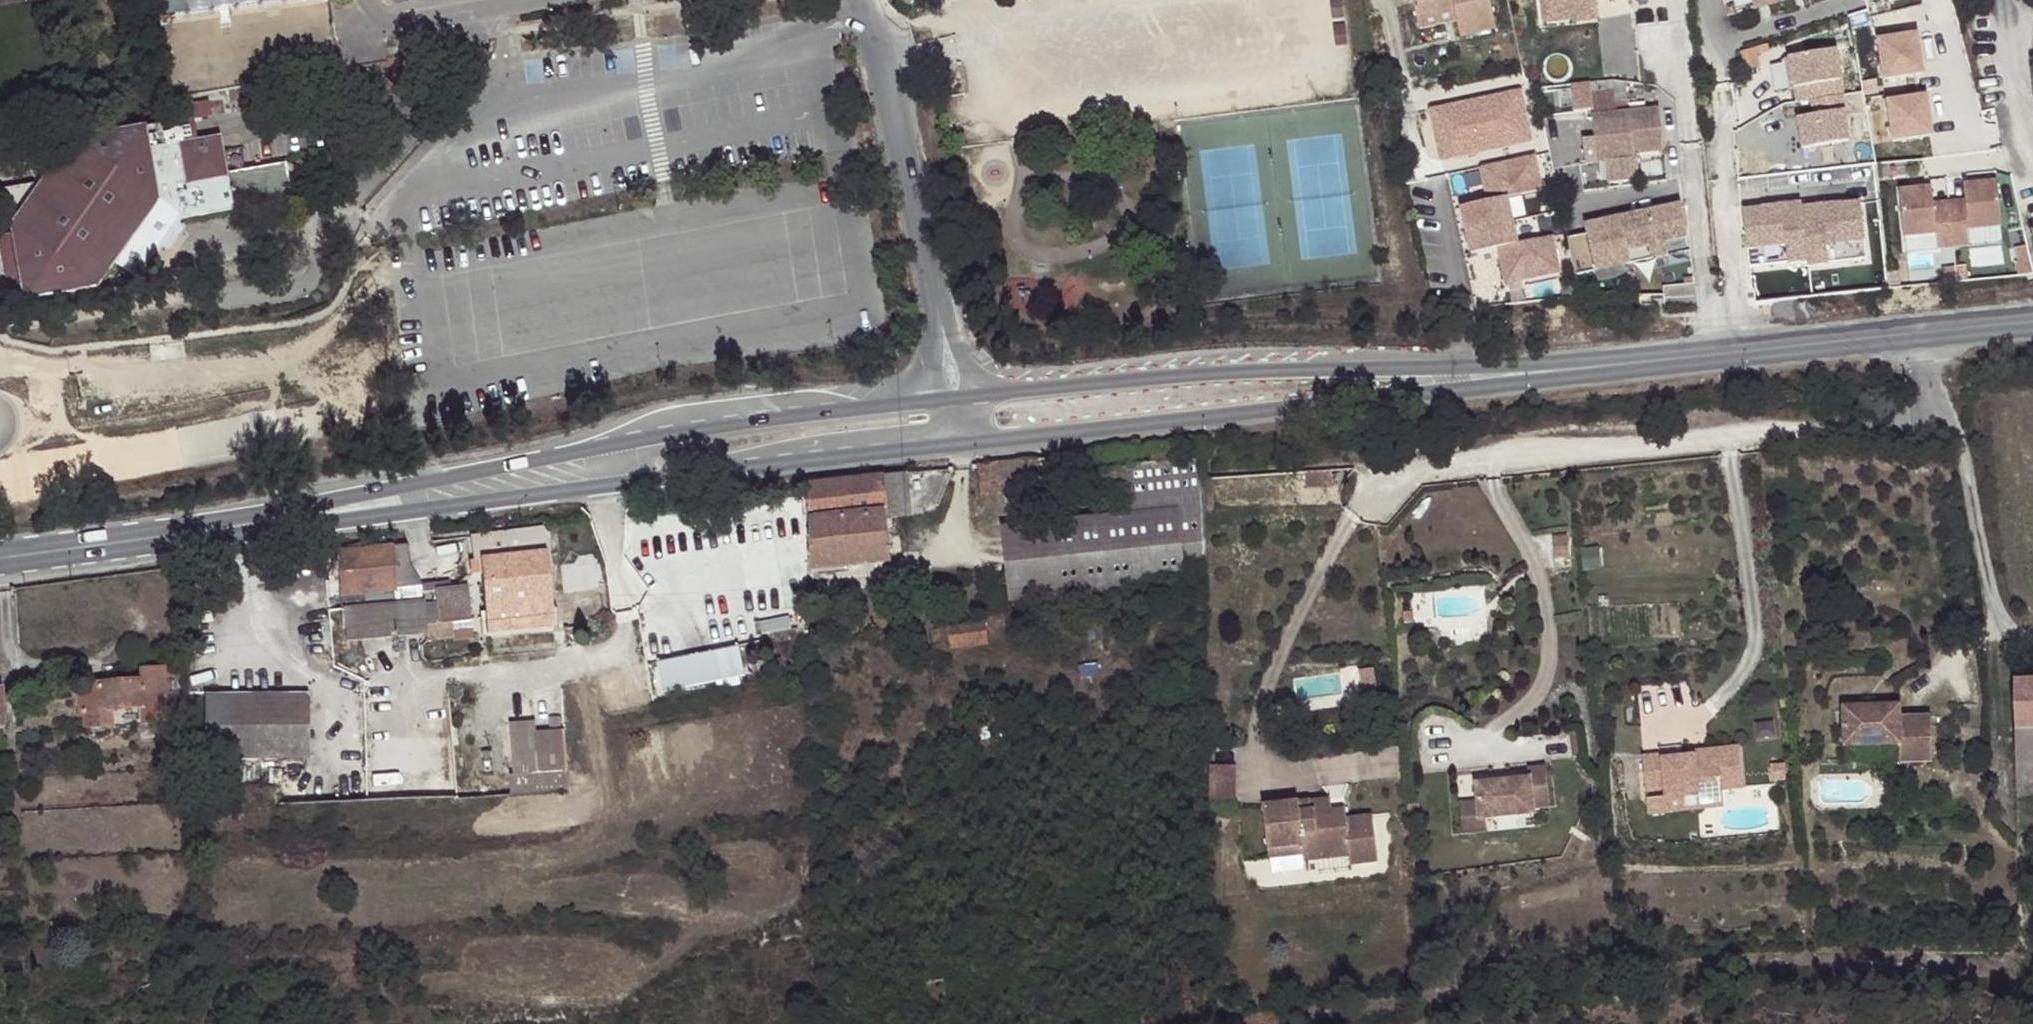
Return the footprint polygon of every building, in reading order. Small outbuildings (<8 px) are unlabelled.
[(170,25),(312,0),(166,0),(170,25)] [(899,2),(908,8),(914,0),(901,0),(899,2)] [(1414,35),(1451,25),(1455,39),(1459,53),(1494,44),(1482,0),(1409,0),(1412,11),(1408,13),(1414,35)] [(1537,25),(1592,20),(1591,0),(1534,0),(1537,25)] [(1771,2),(1770,0),(1757,0),(1748,3),(1752,13),(1772,7),(1771,2)] [(1418,49),(1455,39),(1451,25),(1414,35),(1418,49)] [(1871,34),(1874,78),(1918,75),(1915,30),(1871,34)] [(1785,52),(1790,107),(1842,103),(1838,48),(1785,52)] [(1525,89),(1429,104),(1437,160),(1533,146),(1525,89)] [(1588,93),(1595,163),(1633,158),(1632,154),(1661,150),(1657,107),(1613,112),(1612,90),(1588,93)] [(1877,98),(1885,141),(1930,133),(1922,90),(1877,98)] [(214,100),(177,107),(180,129),(217,122),(214,100)] [(1846,137),(1839,105),(1790,116),(1798,148),(1846,137)] [(26,299),(29,311),(100,298),(120,273),(145,288),(188,227),(294,209),(288,171),(231,181),(224,144),(183,151),(180,129),(73,149),(52,178),(44,190),(42,192),(7,199),(16,246),(26,299)] [(1498,248),(1503,283),(1563,275),(1557,234),(1515,240),(1508,195),(1544,189),(1539,155),(1478,164),(1484,198),(1454,203),(1462,254),(1498,248)] [(1633,158),(1595,163),(1596,180),(1635,176),(1633,158)] [(44,164),(33,172),(44,190),(52,178),(44,164)] [(1906,234),(1908,249),(2005,242),(2000,177),(1956,180),(1957,198),(1926,200),(1925,184),(1891,186),(1895,235),(1906,234)] [(1865,196),(1738,207),(1741,248),(1779,245),(1781,264),(1870,257),(1865,196)] [(1678,200),(1585,222),(1596,269),(1689,247),(1678,200)] [(26,299),(16,246),(5,248),(15,301),(26,299)] [(1202,460),(1122,469),(1127,516),(1129,516),(1136,586),(1206,575),(1202,460)] [(883,475),(888,522),(910,519),(906,473),(883,475)] [(809,484),(812,571),(892,561),(888,522),(883,475),(809,484)] [(1218,478),(1218,504),(1228,504),(1228,478),(1218,478)] [(1003,529),(1009,582),(1011,599),(1012,599),(1136,586),(1129,516),(1127,516),(1003,529)] [(487,612),(510,610),(553,605),(545,529),(472,537),(474,560),(472,560),(474,575),(483,575),(487,612)] [(402,550),(337,556),(344,627),(438,617),(439,625),(471,622),(468,587),(420,591),(419,585),(394,586),(393,568),(404,566),(402,550)] [(293,641),(345,636),(344,627),(337,556),(285,561),(289,603),(293,641)] [(419,585),(404,566),(393,568),(394,586),(419,585)] [(1012,605),(1012,599),(1011,599),(1009,582),(996,583),(997,596),(999,607),(1012,605)] [(999,607),(997,596),(982,598),(983,608),(999,607)] [(510,610),(512,631),(555,626),(553,605),(510,610)] [(510,610),(487,612),(489,633),(512,631),(510,610)] [(438,617),(344,627),(345,636),(346,645),(427,637),(428,639),(472,635),(471,622),(439,625),(438,617)] [(987,627),(949,633),(953,653),(990,648),(987,627)] [(472,635),(428,639),(428,645),(473,641),(472,635)] [(339,641),(324,643),(326,671),(342,669),(339,641)] [(752,672),(746,641),(654,661),(661,692),(752,672)] [(1374,662),(1360,664),(1364,696),(1378,694),(1374,662)] [(143,682),(98,685),(98,688),(99,711),(103,711),(104,731),(118,730),(117,714),(143,712),(144,725),(174,723),(170,670),(143,672),(143,682)] [(2015,801),(2032,800),(2032,680),(2012,680),(2013,731),(2015,801)] [(99,711),(98,688),(81,689),(84,732),(104,731),(103,711),(99,711)] [(233,758),(232,694),(205,694),(203,757),(233,758)] [(310,696),(232,694),(233,758),(309,759),(310,696)] [(1905,699),(1848,701),(1850,740),(1905,738),(1938,737),(1937,709),(1906,710),(1905,699)] [(537,720),(512,722),(516,772),(511,773),(513,794),(567,790),(565,768),(570,767),(566,727),(538,729),(537,720)] [(1938,737),(1905,738),(1906,754),(1939,753),(1938,737)] [(1668,747),(1649,749),(1652,784),(1671,782),(1672,790),(1674,806),(1730,800),(1728,784),(1749,781),(1744,738),(1708,742),(1709,749),(1694,750),(1668,753),(1668,747)] [(1708,742),(1693,744),(1694,750),(1709,749),(1708,742)] [(1482,778),(1484,794),(1486,811),(1492,811),(1539,805),(1539,802),(1556,800),(1552,760),(1534,761),(1535,772),(1482,778)] [(1233,768),(1213,769),(1214,788),(1215,804),(1235,802),(1233,768)] [(1783,770),(1784,778),(1791,777),(1791,770),(1783,770)] [(1486,811),(1484,794),(1466,796),(1469,827),(1493,824),(1492,811),(1486,811)] [(1331,795),(1299,799),(1300,809),(1332,805),(1331,795)] [(1299,799),(1263,803),(1269,852),(1303,848),(1304,857),(1349,852),(1350,861),(1377,858),(1372,815),(1346,818),(1334,820),(1332,805),(1300,809),(1299,799)] [(1345,803),(1332,805),(1334,820),(1346,818),(1345,803)]
